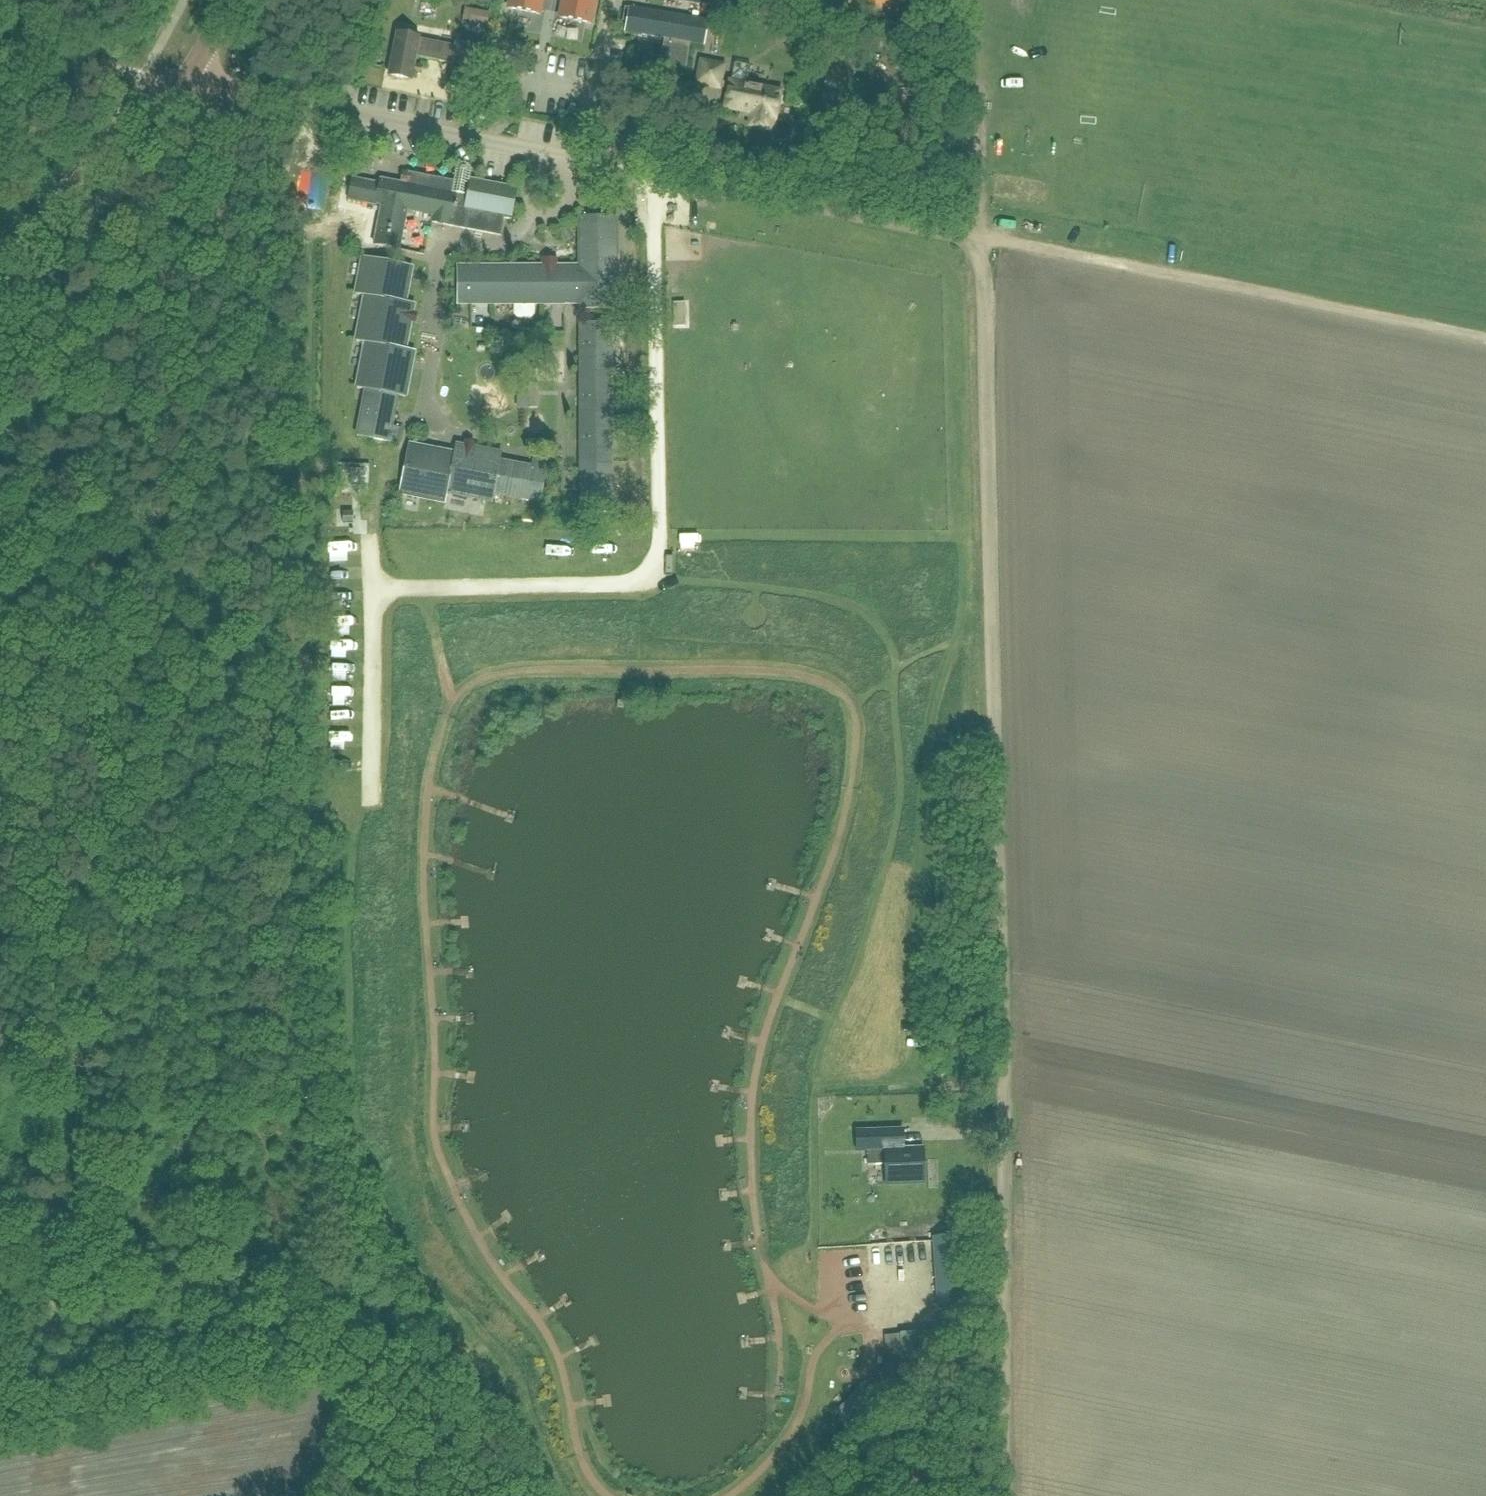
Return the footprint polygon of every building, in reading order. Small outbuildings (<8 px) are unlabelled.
[(508,9),(539,14),(542,0),(510,0),(508,9)] [(559,18),(590,24),(595,0),(562,0),(559,18)] [(658,72),(683,76),(689,43),(703,45),(707,22),(629,8),(625,7),(623,20),(626,21),(625,31),(664,38),(658,72)] [(397,34),(389,73),(393,74),(392,77),(407,81),(408,77),(412,77),(413,74),(420,75),(421,67),(414,65),(416,58),(452,65),(447,87),(471,92),(480,50),(456,45),(455,48),(420,40),(420,38),(397,34)] [(775,118),(780,91),(728,81),(728,83),(720,82),(723,65),(700,60),(695,84),(719,89),(719,88),(727,89),(723,108),(750,113),(747,126),(768,130),(770,117),(775,118)] [(457,168),(454,182),(408,173),(406,185),(379,180),(379,185),(351,180),(348,199),(382,206),(374,244),(398,249),(405,209),(433,215),(432,222),(499,235),(503,217),(511,219),(517,188),(469,179),(471,170),(468,165),(462,164),(457,168)] [(579,303),(579,308),(615,308),(614,216),(579,216),(578,267),(457,266),(457,303),(579,303)] [(364,295),(404,302),(411,267),(363,258),(356,294),(364,296),(364,295)] [(405,350),(413,305),(404,302),(364,295),(364,296),(356,341),(365,342),(405,350)] [(611,512),(611,489),(619,489),(619,482),(611,482),(611,324),(579,324),(580,512),(611,512)] [(404,397),(413,351),(405,350),(365,342),(357,388),(365,389),(397,395),(404,397)] [(393,418),(397,395),(365,389),(361,412),(393,418)] [(391,427),(393,418),(361,412),(356,435),(396,443),(398,428),(391,427)] [(500,461),(501,453),(455,444),(453,453),(446,493),(491,501),(493,493),(499,461),(500,461)] [(446,493),(453,453),(408,445),(399,493),(444,501),(446,493)] [(539,501),(547,462),(532,460),(531,467),(522,465),(516,497),(539,501)] [(516,497),(522,465),(500,461),(499,461),(493,493),(516,497)] [(923,1182),(922,1148),(903,1148),(902,1130),(866,1131),(866,1150),(867,1150),(867,1164),(885,1163),(886,1184),(923,1182)] [(959,1235),(933,1237),(938,1304),(964,1302),(959,1235)] [(899,1334),(900,1352),(941,1349),(939,1330),(899,1334)]
